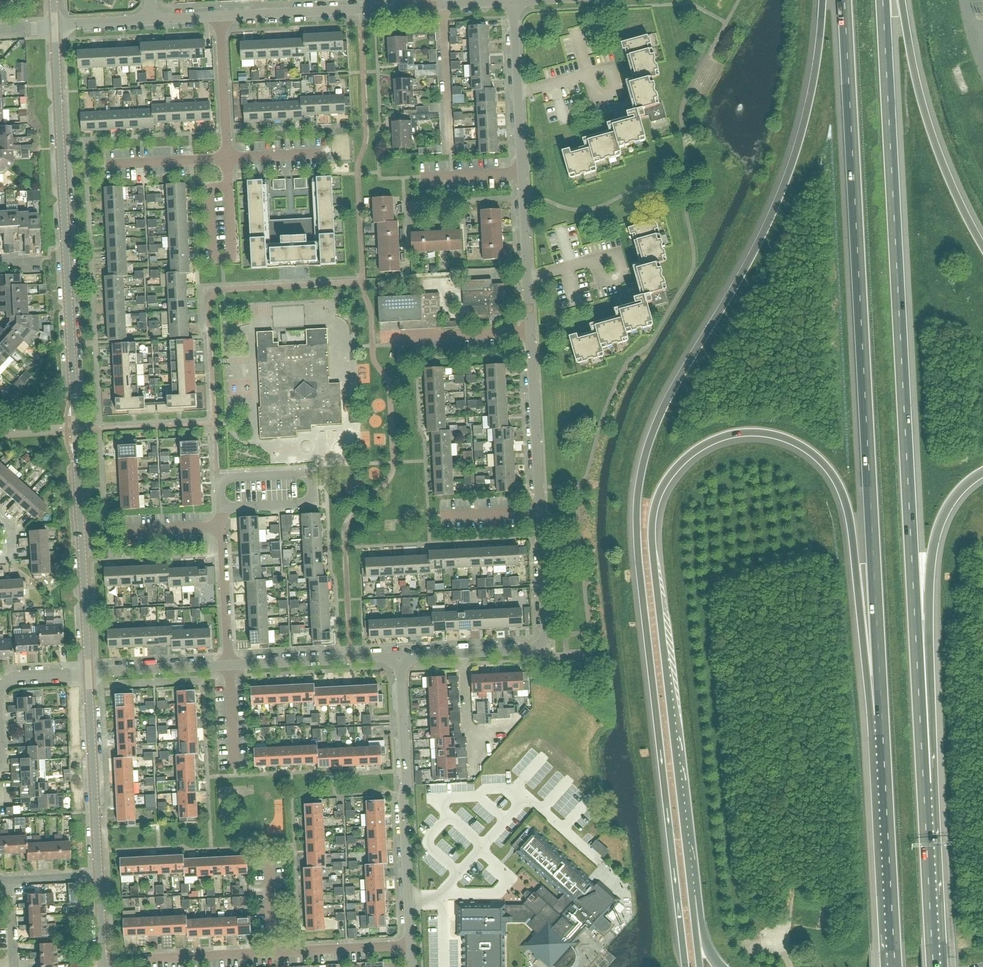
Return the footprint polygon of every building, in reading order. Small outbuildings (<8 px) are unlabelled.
[(469,27),(470,40),(488,39),(488,26),(469,27)] [(406,31),(407,38),(389,39),(389,52),(407,51),(407,43),(414,43),(413,36),(426,35),(425,29),(406,31)] [(343,33),(330,34),(331,52),(348,51),(348,42),(343,43),(343,33)] [(331,52),(330,34),(317,35),(318,53),(331,52)] [(318,53),(317,35),(304,35),(304,40),(305,40),(305,54),(306,54),(318,53)] [(640,119),(645,117),(650,116),(652,123),(667,118),(662,104),(659,105),(657,100),(658,100),(653,84),(651,84),(649,80),(657,78),(656,72),(658,71),(648,36),(621,43),(623,50),(628,49),(637,82),(629,84),(636,106),(628,108),(629,113),(627,113),(629,119),(634,117),(635,120),(612,126),(614,134),(588,141),(590,149),(571,154),(570,149),(562,152),(569,176),(575,174),(575,176),(592,172),(591,169),(597,168),(595,160),(599,159),(600,161),(616,157),(615,155),(622,153),(619,145),(624,144),(624,146),(641,142),(640,139),(646,138),(640,119)] [(470,40),(471,53),(489,52),(488,39),(470,40)] [(280,59),(293,59),(292,40),(279,41),(280,59)] [(306,58),(306,54),(305,54),(305,40),(304,40),(292,40),(293,59),(306,58)] [(181,60),(193,59),(192,41),(180,42),(181,60)] [(205,41),(192,41),(193,59),(206,59),(205,41)] [(268,60),(280,59),(279,41),(267,42),(268,60)] [(168,61),(181,60),(180,42),(167,43),(168,61)] [(255,61),(254,42),(241,43),(242,61),(255,61)] [(255,61),(268,60),(267,42),(254,42),(255,61)] [(143,62),(155,61),(154,43),(141,44),(142,48),(143,62)] [(155,61),(168,61),(167,43),(154,43),(155,61)] [(142,48),(129,49),(130,67),(143,66),(143,62),(142,48)] [(105,68),(117,68),(116,49),(104,50),(105,68)] [(117,68),(130,67),(129,49),(116,49),(117,68)] [(92,69),(105,68),(104,50),(91,51),(92,69)] [(78,51),(79,70),(92,69),(91,51),(78,51)] [(407,51),(389,52),(390,65),(408,64),(408,72),(415,71),(415,72),(427,71),(427,65),(415,66),(412,58),(408,58),(407,51)] [(489,52),(471,53),(471,65),(490,64),(489,52)] [(471,65),(472,78),(490,77),(490,64),(471,65)] [(157,69),(148,69),(148,81),(157,80),(157,69)] [(294,79),(294,69),(285,69),(286,80),(294,79)] [(17,81),(27,81),(26,72),(16,73),(17,81)] [(554,82),(562,79),(559,72),(551,75),(554,82)] [(491,90),(491,89),(490,77),(472,78),(473,91),(477,91),(477,90),(491,90)] [(417,80),(413,80),(395,81),(396,94),(414,93),(413,86),(417,86),(417,80)] [(477,91),(477,103),(496,102),(495,89),(491,89),(491,90),(477,90),(477,91)] [(414,93),(396,94),(396,107),(418,105),(418,99),(414,100),(414,93)] [(351,107),(351,105),(351,97),(345,98),(345,95),(330,96),(331,114),(346,114),(345,107),(351,107)] [(330,96),(316,97),(317,115),(331,114),(330,96)] [(167,105),(168,123),(182,122),(181,104),(170,105),(170,101),(172,101),(172,97),(166,97),(166,105),(167,105)] [(317,115),(316,97),(301,98),(301,102),(302,102),(302,116),(303,116),(317,115)] [(245,123),(260,122),(259,104),(248,105),(248,99),(242,99),(242,105),(244,105),(245,123)] [(210,102),(196,103),(197,121),(211,121),(210,102)] [(303,120),(303,116),(302,116),(302,102),(301,102),(287,103),(288,121),(303,120)] [(496,102),(477,103),(478,116),(496,115),(496,102)] [(197,121),(196,103),(181,104),(182,122),(197,121)] [(259,104),(260,122),(274,122),(273,103),(259,104)] [(273,103),(274,122),(288,121),(287,103),(273,103)] [(167,105),(166,105),(153,105),(153,110),(154,124),(168,123),(167,105)] [(125,129),(140,129),(139,110),(125,111),(125,129)] [(153,110),(139,110),(140,129),(154,128),(154,124),(153,110)] [(125,129),(125,111),(110,112),(111,130),(125,129)] [(97,131),(111,130),(110,112),(96,113),(97,131)] [(81,113),(82,132),(97,131),(96,113),(81,113)] [(410,114),(411,122),(393,123),(394,136),(412,135),(412,134),(418,134),(417,122),(430,121),(430,113),(417,114),(417,113),(410,114)] [(478,116),(479,128),(497,127),(496,115),(478,116)] [(12,137),(12,131),(21,130),(20,126),(0,127),(0,139),(12,138),(12,137)] [(479,128),(479,141),(498,140),(497,127),(479,128)] [(412,148),(412,135),(394,136),(395,149),(412,148)] [(13,151),(22,150),(21,146),(16,146),(16,137),(12,137),(12,138),(0,139),(0,151),(13,151)] [(498,153),(498,140),(479,141),(480,154),(498,153)] [(456,142),(456,146),(457,154),(468,154),(467,145),(465,145),(465,142),(456,142)] [(8,169),(14,163),(13,163),(13,151),(0,151),(0,162),(8,169)] [(3,175),(8,169),(0,162),(0,175),(3,175)] [(252,269),(279,268),(309,266),(336,265),(332,177),(317,178),(317,183),(312,183),(314,218),(270,221),(268,185),(263,186),(263,181),(248,182),(252,269)] [(307,178),(294,179),(295,189),(307,188),(307,178)] [(285,180),(273,180),(274,190),(286,190),(285,180)] [(186,184),(167,185),(168,198),(186,197),(186,184)] [(105,188),(106,201),(124,200),(123,187),(105,188)] [(28,201),(27,189),(18,190),(18,201),(28,201)] [(39,198),(38,189),(28,190),(29,199),(39,198)] [(168,198),(169,211),(187,210),(186,197),(168,198)] [(373,198),(374,211),(394,210),(393,197),(373,198)] [(107,214),(125,213),(124,200),(106,201),(107,214)] [(482,223),(502,222),(501,209),(481,210),(482,223)] [(169,211),(169,223),(188,222),(187,210),(169,211)] [(395,222),(394,210),(374,211),(375,224),(378,223),(395,222)] [(7,212),(8,244),(13,244),(12,233),(18,233),(17,213),(17,211),(7,212)] [(3,233),(4,244),(8,244),(7,212),(0,212),(0,234),(3,233)] [(18,233),(18,235),(24,234),(24,245),(29,245),(29,236),(27,215),(28,215),(28,213),(17,213),(18,233)] [(107,214),(107,227),(125,226),(125,213),(107,214)] [(29,236),(34,236),(35,247),(40,246),(38,214),(28,215),(27,215),(29,236)] [(643,291),(635,293),(637,298),(634,298),(636,304),(642,302),(642,305),(620,311),(622,319),(595,326),(598,334),(579,339),(578,334),(570,337),(576,361),(582,359),(583,362),(599,357),(598,355),(604,353),(602,345),(607,344),(607,347),(624,342),(623,340),(629,338),(627,330),(631,329),(632,332),(648,327),(647,325),(653,323),(648,304),(651,303),(653,307),(668,303),(664,291),(663,285),(665,285),(660,269),(658,269),(657,265),(665,263),(663,257),(665,256),(655,221),(629,228),(631,236),(635,234),(644,267),(637,269),(643,291)] [(169,223),(170,236),(188,235),(188,222),(169,223)] [(398,222),(395,222),(378,223),(379,235),(399,234),(398,222)] [(502,222),(482,223),(483,235),(503,234),(502,222)] [(107,227),(108,239),(126,238),(125,226),(107,227)] [(437,252),(450,251),(449,231),(436,232),(437,252)] [(449,231),(450,251),(463,251),(462,231),(449,231)] [(437,252),(436,232),(424,233),(425,252),(437,252)] [(412,253),(425,252),(424,233),(411,233),(412,253)] [(399,247),(399,234),(379,235),(380,248),(399,247)] [(503,234),(483,235),(483,248),(503,247),(503,234)] [(188,235),(170,236),(171,248),(189,248),(188,235)] [(127,251),(126,238),(108,239),(109,252),(127,251)] [(629,238),(622,241),(625,247),(632,245),(629,238)] [(400,259),(399,247),(380,248),(380,260),(400,259)] [(503,247),(483,248),(484,261),(504,260),(503,247)] [(171,248),(171,261),(190,260),(189,248),(171,248)] [(109,252),(109,264),(127,263),(127,251),(109,252)] [(401,272),(400,259),(380,260),(381,273),(401,272)] [(190,273),(190,260),(171,261),(172,274),(186,273),(190,273)] [(128,276),(127,263),(109,264),(110,277),(124,276),(124,277),(128,276)] [(187,286),(186,273),(172,274),(168,274),(168,287),(187,286)] [(20,286),(20,275),(0,277),(0,287),(20,286)] [(125,289),(124,277),(124,276),(110,277),(106,277),(106,290),(125,289)] [(502,321),(502,315),(503,314),(503,310),(501,310),(501,302),(506,301),(505,284),(492,285),(492,280),(463,282),(464,306),(472,305),(473,322),(474,322),(474,319),(491,318),(491,322),(502,321)] [(5,297),(27,296),(26,285),(20,286),(0,287),(0,292),(5,291),(5,297)] [(168,287),(169,299),(187,298),(187,286),(168,287)] [(107,303),(125,302),(125,289),(106,290),(107,303)] [(400,322),(400,330),(442,328),(440,293),(421,294),(421,296),(379,298),(380,323),(381,323),(400,322)] [(27,296),(5,297),(0,297),(0,302),(6,302),(6,307),(27,306),(27,296)] [(187,298),(169,299),(170,312),(188,311),(187,298)] [(107,303),(108,315),(126,314),(125,302),(107,303)] [(6,307),(0,307),(0,312),(6,312),(6,318),(31,316),(28,316),(27,306),(6,307)] [(170,312),(170,325),(189,324),(188,311),(170,312)] [(140,322),(147,321),(147,312),(132,313),(132,319),(140,319),(140,322)] [(108,315),(108,328),(127,327),(126,314),(108,315)] [(450,315),(444,315),(444,328),(457,327),(456,321),(450,321),(450,315)] [(31,330),(31,316),(6,318),(9,318),(9,322),(31,330)] [(9,323),(6,326),(23,341),(26,343),(37,331),(31,330),(9,322),(9,323)] [(572,323),(567,326),(570,333),(575,331),(572,323)] [(189,337),(189,324),(170,325),(171,338),(189,337)] [(6,326),(7,327),(3,331),(0,328),(0,335),(0,334),(16,349),(23,341),(6,326)] [(127,340),(127,327),(108,328),(109,341),(127,340)] [(297,431),(312,431),(312,426),(343,424),(340,383),(330,384),(327,329),(306,330),(307,345),(274,347),(273,332),(257,332),(261,408),(259,408),(260,423),(260,439),(297,437),(297,431)] [(9,356),(16,349),(0,334),(0,335),(0,348),(9,356)] [(171,352),(194,351),(194,340),(171,341),(171,352)] [(137,343),(113,344),(114,355),(137,354),(137,343)] [(0,348),(0,362),(2,364),(9,356),(0,348)] [(172,363),(195,362),(194,351),(171,352),(172,363)] [(137,354),(114,355),(115,366),(138,365),(137,354)] [(195,362),(172,363),(172,374),(195,373),(195,362)] [(138,374),(146,374),(146,364),(138,364),(138,374)] [(138,365),(115,366),(115,377),(138,376),(138,365)] [(487,366),(488,379),(506,378),(505,365),(487,366)] [(443,368),(425,369),(426,382),(444,381),(443,368)] [(195,373),(172,374),(173,385),(196,383),(195,373)] [(138,376),(115,377),(116,388),(139,386),(138,376)] [(506,378),(488,379),(488,391),(506,390),(506,378)] [(444,381),(426,382),(426,394),(445,393),(444,381)] [(197,407),(196,383),(173,385),(173,396),(168,396),(168,405),(158,406),(159,413),(184,412),(184,408),(197,407)] [(139,386),(116,388),(117,411),(130,411),(130,415),(156,414),(155,406),(146,407),(145,397),(139,398),(139,386)] [(488,391),(489,404),(507,403),(506,390),(488,391)] [(445,393),(426,394),(427,407),(445,406),(445,393)] [(489,404),(490,416),(508,416),(507,403),(489,404)] [(445,406),(427,407),(428,420),(446,419),(445,406)] [(508,428),(508,416),(490,416),(490,430),(494,429),(508,428)] [(446,419),(428,420),(428,433),(432,432),(446,431),(446,419)] [(513,428),(508,428),(494,429),(495,442),(513,441),(513,428)] [(432,432),(433,445),(451,444),(451,431),(446,431),(432,432)] [(189,438),(181,438),(181,456),(200,455),(199,442),(190,442),(189,438)] [(128,445),(119,446),(119,459),(138,458),(137,441),(128,441),(128,445)] [(495,442),(496,454),(514,453),(513,441),(495,442)] [(451,444),(433,445),(434,458),(452,457),(451,444)] [(149,457),(158,457),(158,446),(152,446),(153,453),(149,453),(149,457)] [(496,454),(496,467),(515,466),(514,453),(496,454)] [(182,468),(200,467),(200,455),(181,456),(182,468)] [(452,457),(434,458),(434,470),(453,469),(452,457)] [(138,471),(138,458),(119,459),(120,472),(138,471)] [(496,467),(497,480),(515,479),(515,466),(496,467)] [(182,468),(183,481),(201,480),(200,467),(182,468)] [(453,469),(434,470),(435,483),(453,482),(453,469)] [(6,470),(0,477),(0,493),(14,477),(6,470)] [(120,472),(121,484),(139,483),(138,471),(120,472)] [(22,484),(14,477),(0,493),(0,499),(6,493),(10,497),(22,484)] [(516,492),(515,479),(497,480),(498,493),(516,492)] [(201,480),(183,481),(183,493),(202,492),(201,480)] [(453,482),(435,483),(436,496),(454,495),(453,482)] [(140,496),(139,483),(121,484),(121,497),(140,496)] [(30,491),(22,484),(10,497),(16,502),(8,510),(11,513),(30,491)] [(39,499),(30,491),(11,513),(14,516),(22,508),(27,512),(39,499)] [(202,506),(202,492),(183,493),(184,507),(202,506)] [(140,509),(140,496),(121,497),(122,510),(140,509)] [(39,499),(27,512),(35,519),(38,516),(41,519),(46,513),(43,510),(47,506),(39,499)] [(303,528),(321,527),(321,514),(302,515),(303,528)] [(282,515),(282,529),(292,528),(291,525),(294,524),(293,515),(282,515)] [(259,517),(240,518),(241,531),(259,530),(259,517)] [(303,528),(304,540),(322,540),(321,527),(303,528)] [(19,543),(47,541),(47,530),(29,531),(29,538),(18,539),(19,543)] [(259,530),(241,531),(242,544),(260,543),(259,530)] [(304,553),(323,552),(322,540),(304,540),(304,553)] [(47,541),(19,543),(19,547),(30,547),(30,553),(48,552),(47,541)] [(260,543),(242,544),(242,556),(261,555),(260,543)] [(518,547),(505,548),(506,566),(519,565),(518,547)] [(481,567),(494,566),(493,548),(480,549),(481,567)] [(494,566),(506,566),(505,548),(493,548),(494,566)] [(480,549),(468,550),(469,568),(481,567),(480,549)] [(456,568),(455,550),(442,551),(443,569),(456,568)] [(456,568),(469,568),(468,550),(455,550),(456,568)] [(443,569),(442,551),(429,552),(430,556),(431,570),(443,569)] [(48,552),(30,553),(31,560),(20,561),(20,565),(31,564),(49,563),(48,552)] [(323,552),(304,553),(305,566),(323,565),(323,552)] [(261,555),(242,556),(243,569),(261,568),(261,555)] [(418,575),(417,556),(404,557),(405,575),(418,575)] [(430,556),(417,556),(418,575),(431,574),(431,570),(430,556)] [(405,575),(404,557),(392,558),(393,576),(405,575)] [(363,578),(380,577),(379,558),(366,559),(367,568),(362,569),(363,578)] [(393,576),(392,558),(379,558),(380,577),(393,576)] [(31,564),(32,575),(33,575),(33,579),(42,578),(41,574),(49,574),(49,563),(31,564)] [(157,584),(169,583),(170,583),(169,569),(169,565),(156,566),(157,584)] [(323,565),(305,566),(306,579),(310,579),(310,578),(324,577),(323,565)] [(144,585),(143,566),(131,567),(132,585),(144,585)] [(157,584),(156,566),(143,566),(144,585),(157,584)] [(132,585),(131,567),(118,568),(119,586),(132,585)] [(195,586),(208,585),(207,567),(194,568),(195,586)] [(118,568),(105,568),(106,587),(119,586),(118,568)] [(195,586),(194,568),(182,569),(183,587),(195,586)] [(261,568),(243,569),(244,582),(248,582),(248,581),(262,581),(262,580),(261,568)] [(170,583),(169,583),(170,588),(183,587),(182,569),(169,569),(170,583)] [(0,570),(0,581),(1,599),(12,598),(11,581),(4,581),(3,570),(0,570)] [(311,591),(329,590),(328,577),(324,577),(310,578),(310,579),(311,591)] [(22,580),(11,581),(12,598),(23,598),(23,590),(27,589),(26,581),(22,581),(22,580)] [(248,581),(248,582),(249,594),(267,593),(266,580),(262,580),(262,581),(248,581)] [(311,591),(311,604),(329,603),(329,590),(311,591)] [(267,593),(249,594),(249,607),(267,606),(267,593)] [(415,607),(411,607),(411,598),(407,598),(407,607),(407,616),(416,615),(415,607)] [(311,604),(312,616),(330,615),(329,603),(311,604)] [(267,606),(249,607),(250,619),(268,618),(267,606)] [(38,626),(38,634),(39,646),(51,645),(49,609),(44,609),(45,617),(46,617),(46,626),(38,626)] [(49,609),(51,645),(63,645),(62,625),(61,625),(61,618),(53,619),(53,617),(54,616),(54,609),(49,609)] [(496,610),(497,628),(510,628),(509,609),(496,610)] [(509,609),(510,628),(523,627),(522,609),(509,609)] [(483,611),(484,629),(497,628),(496,610),(483,611)] [(458,612),(459,630),(472,630),(471,611),(458,612)] [(471,611),(472,630),(484,629),(483,611),(471,611)] [(446,613),(447,631),(459,630),(458,612),(446,613)] [(434,632),(447,631),(446,613),(433,613),(433,618),(434,632)] [(312,616),(313,629),(331,628),(330,615),(312,616)] [(268,618),(250,619),(251,632),(269,631),(268,618)] [(421,637),(420,618),(408,619),(409,637),(421,637)] [(420,618),(421,637),(434,636),(434,632),(433,618),(420,618)] [(395,620),(396,638),(409,637),(408,619),(395,620)] [(383,638),(383,620),(365,621),(366,630),(370,630),(370,639),(383,638)] [(396,638),(395,620),(383,620),(383,638),(396,638)] [(15,653),(27,652),(26,625),(21,626),(22,629),(14,630),(15,653)] [(30,625),(26,625),(27,652),(40,652),(39,646),(38,634),(31,634),(30,625)] [(160,646),(173,645),(172,631),(172,627),(159,628),(160,646)] [(147,628),(134,629),(135,647),(147,647),(147,628)] [(159,628),(147,628),(147,647),(160,646),(159,628)] [(313,646),(322,646),(322,641),(331,641),(331,628),(313,629),(313,646)] [(122,648),(135,647),(134,629),(121,630),(122,648)] [(198,648),(212,647),(211,629),(198,630),(198,648)] [(12,657),(11,639),(3,639),(3,630),(0,631),(0,658),(12,657)] [(121,630),(108,630),(109,649),(122,648),(121,630)] [(198,648),(198,630),(185,631),(186,649),(198,648)] [(185,631),(172,631),(173,645),(173,649),(186,649),(185,631)] [(269,631),(251,632),(251,645),(261,645),(261,649),(270,648),(269,631)] [(514,691),(513,673),(502,674),(503,692),(503,697),(513,697),(513,691),(514,691)] [(523,673),(513,673),(514,691),(520,691),(520,694),(522,696),(524,696),(525,696),(524,692),(524,691),(529,690),(529,682),(524,682),(523,673)] [(492,674),(482,675),(483,697),(487,697),(487,693),(493,692),(492,674)] [(502,674),(492,674),(493,692),(503,692),(502,674)] [(483,697),(482,675),(472,675),(472,693),(478,693),(479,698),(483,697)] [(429,688),(448,687),(447,677),(429,678),(429,688)] [(290,703),(303,702),(302,684),(289,685),(290,703)] [(315,684),(302,684),(303,702),(315,702),(316,702),(315,688),(315,684)] [(278,704),(290,703),(289,685),(277,686),(278,704)] [(354,704),(366,703),(365,685),(353,686),(354,704)] [(378,685),(365,685),(366,703),(384,703),(383,695),(379,695),(378,685)] [(186,691),(185,686),(178,687),(178,704),(197,703),(196,690),(186,691)] [(252,694),(252,705),(265,704),(264,686),(251,687),(251,694),(252,694)] [(265,704),(278,704),(277,686),(264,686),(265,704)] [(341,705),(354,704),(353,686),(340,687),(341,705)] [(315,706),(329,705),(328,687),(315,688),(316,702),(315,702),(315,706)] [(329,705),(341,705),(340,687),(328,687),(329,705)] [(448,687),(429,688),(430,698),(448,697),(448,687)] [(134,707),(133,689),(126,690),(126,694),(116,695),(116,708),(134,707)] [(23,691),(23,698),(17,698),(18,708),(8,708),(8,713),(18,712),(26,712),(26,710),(42,709),(36,709),(36,698),(40,698),(39,691),(23,691)] [(431,708),(449,708),(448,697),(430,698),(431,708)] [(197,716),(197,703),(178,704),(179,717),(197,716)] [(135,719),(134,707),(116,708),(117,720),(135,719)] [(524,719),(531,711),(526,707),(519,714),(524,719)] [(431,719),(449,718),(449,708),(431,708),(431,719)] [(26,723),(34,723),(34,721),(50,720),(42,721),(42,709),(26,710),(26,712),(18,712),(26,712),(26,719),(16,720),(16,724),(26,724),(26,723)] [(179,717),(180,729),(198,728),(197,716),(179,717)] [(432,729),(450,728),(449,718),(431,719),(432,729)] [(136,732),(135,719),(117,720),(118,733),(136,732)] [(25,735),(54,734),(51,734),(50,720),(34,721),(34,723),(26,723),(26,724),(34,723),(34,730),(25,731),(25,735)] [(198,728),(180,729),(180,742),(198,741),(198,728)] [(450,738),(450,728),(432,729),(432,739),(437,739),(450,738)] [(136,744),(136,732),(118,733),(118,745),(136,744)] [(35,746),(27,747),(36,747),(36,748),(52,748),(51,734),(54,734),(25,735),(25,740),(35,739),(35,746)] [(437,749),(456,748),(455,737),(450,738),(437,739),(437,749)] [(199,754),(198,741),(180,742),(181,754),(181,755),(195,754),(199,754)] [(118,745),(119,758),(133,757),(133,758),(137,758),(136,744),(118,745)] [(318,746),(305,747),(306,765),(318,764),(319,764),(318,750),(318,746)] [(28,760),(44,760),(44,748),(52,748),(36,748),(36,747),(27,747),(18,747),(18,752),(28,751),(28,758),(20,759),(28,759),(28,760)] [(292,747),(280,748),(281,766),(293,765),(292,747)] [(293,765),(306,765),(305,747),(292,747),(293,765)] [(369,747),(356,748),(357,766),(369,766),(369,747)] [(369,747),(369,766),(383,765),(382,755),(386,754),(386,747),(369,747)] [(255,760),(255,767),(268,767),(267,748),(254,749),(255,760)] [(280,748),(267,748),(268,767),(281,766),(280,748)] [(343,749),(344,767),(357,766),(356,748),(343,749)] [(438,759),(456,758),(456,748),(437,749),(438,758),(438,759)] [(332,767),(331,749),(318,750),(319,764),(318,764),(319,768),(332,767)] [(343,749),(331,749),(332,767),(344,767),(343,749)] [(177,755),(178,768),(196,767),(195,754),(181,755),(181,754),(177,755)] [(133,770),(133,758),(133,757),(119,758),(115,758),(115,771),(133,770)] [(439,769),(457,768),(456,758),(438,759),(438,758),(432,759),(432,768),(438,768),(439,769)] [(20,759),(10,759),(11,764),(21,763),(21,773),(45,771),(44,760),(45,760),(44,760),(28,760),(28,759),(20,759)] [(178,780),(196,779),(196,767),(178,768),(178,780)] [(457,768),(439,769),(439,780),(457,779),(457,768)] [(134,783),(133,770),(115,771),(116,784),(134,783)] [(22,782),(12,782),(12,787),(22,787),(22,786),(30,786),(30,784),(46,783),(45,771),(21,773),(22,782)] [(178,785),(179,793),(197,792),(196,779),(178,780),(167,781),(157,782),(158,786),(171,785),(171,786),(178,785)] [(22,786),(22,787),(30,786),(30,793),(20,794),(20,798),(30,798),(38,797),(38,795),(54,794),(46,795),(46,783),(30,784),(30,786),(22,786)] [(116,784),(117,796),(135,795),(134,783),(116,784)] [(197,792),(179,793),(180,806),(198,805),(197,792)] [(30,798),(38,797),(38,805),(29,805),(29,810),(47,809),(47,807),(53,807),(53,809),(63,809),(62,794),(54,794),(38,795),(38,797),(30,798)] [(135,808),(135,795),(117,796),(117,809),(135,808)] [(375,800),(374,796),(367,797),(367,814),(385,813),(385,800),(375,800)] [(305,804),(305,817),(323,816),(323,799),(315,799),(315,804),(305,804)] [(198,818),(198,805),(180,806),(180,823),(188,822),(188,818),(198,818)] [(128,826),(136,825),(135,808),(117,809),(118,822),(128,821),(128,826)] [(385,813),(367,814),(368,827),(386,826),(385,813)] [(324,829),(323,816),(305,817),(306,830),(324,829)] [(369,839),(387,838),(386,826),(368,827),(369,839)] [(601,882),(600,881),(595,887),(592,884),(594,882),(593,881),(592,883),(587,879),(589,877),(581,870),(579,872),(576,869),(578,867),(571,861),(569,863),(566,860),(568,859),(561,853),(560,855),(557,852),(558,850),(552,844),(550,846),(547,843),(549,842),(542,836),(541,838),(538,835),(539,833),(534,828),(525,839),(526,840),(513,854),(514,855),(517,851),(522,855),(520,857),(524,860),(525,858),(528,861),(527,863),(533,869),(535,867),(538,870),(536,871),(543,877),(544,875),(548,878),(546,880),(552,886),(554,884),(557,887),(555,888),(562,894),(563,892),(565,894),(559,900),(543,886),(525,905),(505,905),(505,899),(505,905),(478,905),(478,903),(456,903),(456,915),(458,915),(458,935),(465,935),(465,937),(464,937),(464,966),(504,966),(504,937),(498,937),(498,935),(509,935),(509,934),(506,934),(505,927),(512,927),(512,923),(525,923),(537,934),(527,946),(550,966),(551,966),(552,966),(553,966),(574,966),(577,961),(578,956),(576,951),(573,946),(572,945),(587,927),(592,931),(596,926),(594,924),(598,920),(600,921),(605,916),(603,915),(607,910),(609,912),(613,907),(611,905),(615,901),(617,902),(620,899),(617,897),(615,899),(611,895),(613,893),(601,882)] [(26,844),(26,829),(22,829),(22,836),(15,837),(16,856),(16,855),(20,854),(20,853),(26,853),(26,844)] [(325,841),(324,829),(306,830),(307,842),(325,841)] [(16,856),(15,837),(8,837),(8,830),(4,830),(5,854),(11,854),(16,855),(16,856)] [(59,859),(58,835),(54,835),(55,842),(48,843),(49,862),(49,861),(53,860),(53,859),(59,859)] [(62,835),(58,835),(59,859),(66,859),(70,860),(70,861),(69,842),(62,842),(62,835)] [(33,844),(26,844),(26,853),(27,863),(31,861),(38,860),(36,836),(33,837),(33,844)] [(48,862),(49,862),(48,843),(41,843),(40,836),(36,836),(38,860),(44,860),(44,861),(48,861),(48,862)] [(597,837),(590,844),(603,855),(609,848),(597,837)] [(387,838),(369,839),(369,852),(387,851),(387,838)] [(307,855),(325,854),(325,841),(307,842),(307,855)] [(369,852),(370,864),(384,864),(388,864),(387,851),(369,852)] [(326,867),(325,854),(307,855),(308,867),(308,868),(322,867),(326,867)] [(159,874),(172,873),(171,855),(158,856),(159,874)] [(172,873),(185,873),(184,859),(184,855),(171,855),(172,873)] [(147,875),(159,874),(158,856),(146,857),(147,875)] [(223,875),(236,874),(235,856),(222,857),(223,875)] [(235,856),(236,874),(249,874),(248,863),(248,856),(235,856)] [(121,876),(134,875),(133,857),(120,858),(121,865),(121,876)] [(134,875),(147,875),(146,857),(133,857),(134,875)] [(198,876),(210,876),(209,857),(197,858),(198,876)] [(223,875),(222,857),(209,857),(210,876),(223,875)] [(198,876),(197,858),(184,859),(185,873),(185,877),(198,876)] [(367,878),(385,877),(384,864),(370,864),(366,864),(367,878)] [(304,868),(304,881),(323,880),(322,867),(308,868),(308,867),(304,868)] [(367,890),(385,889),(385,877),(367,878),(367,890)] [(323,892),(323,880),(304,881),(305,893),(323,892)] [(368,903),(386,902),(385,889),(367,890),(368,903)] [(306,906),(324,905),(323,892),(305,893),(306,906)] [(27,895),(28,903),(28,906),(45,905),(45,894),(27,895)] [(369,915),(387,914),(386,902),(368,903),(369,915)] [(46,915),(45,905),(28,906),(28,903),(23,904),(23,908),(28,908),(28,916),(46,915)] [(324,918),(324,905),(306,906),(306,919),(324,918)] [(387,914),(369,915),(369,928),(380,928),(387,927),(387,914)] [(46,926),(46,915),(28,916),(29,925),(29,927),(46,926)] [(175,935),(188,934),(187,920),(188,920),(187,916),(174,917),(175,935)] [(163,935),(162,917),(149,918),(150,936),(163,935)] [(174,917),(162,917),(163,935),(175,935),(174,917)] [(238,917),(225,918),(226,936),(239,935),(238,917)] [(251,917),(238,917),(239,935),(252,935),(251,927),(251,917)] [(149,918),(136,919),(137,937),(150,936),(149,918)] [(226,936),(225,918),(213,919),(214,937),(226,936)] [(324,918),(306,919),(307,932),(314,931),(325,931),(324,918)] [(137,937),(136,919),(123,919),(124,930),(124,937),(137,937)] [(201,937),(200,919),(188,920),(187,920),(188,934),(188,938),(201,937)] [(213,919),(200,919),(201,937),(214,937),(213,919)] [(29,925),(24,925),(24,930),(29,929),(30,938),(47,937),(46,926),(29,927),(29,925)] [(39,955),(57,954),(56,943),(39,944),(39,953),(39,955)] [(39,957),(40,966),(57,965),(57,954),(39,955),(39,953),(34,953),(35,958),(39,957)]
